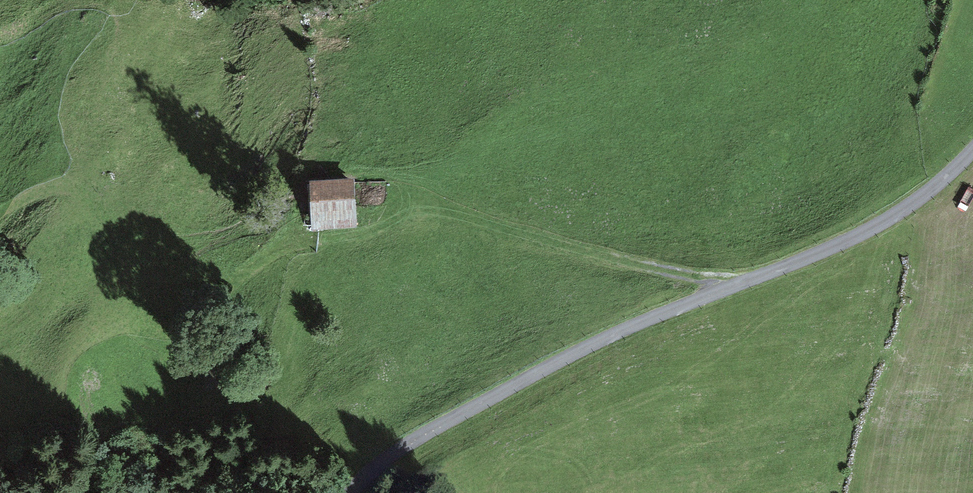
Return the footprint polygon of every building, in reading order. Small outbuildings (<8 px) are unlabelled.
[(354,181),(309,184),(312,231),(357,228),(354,181)]
